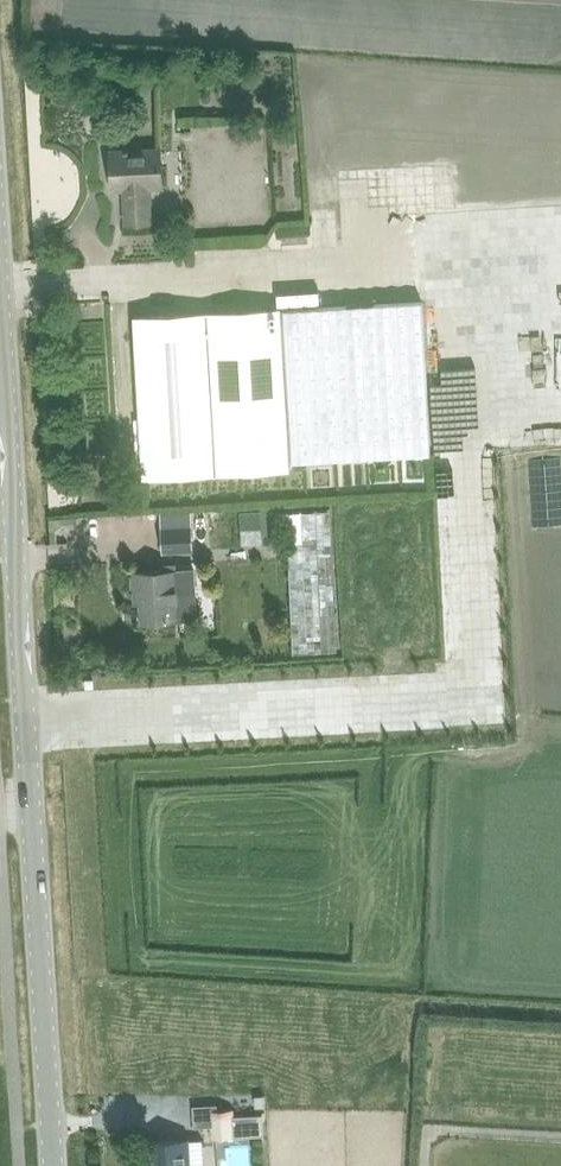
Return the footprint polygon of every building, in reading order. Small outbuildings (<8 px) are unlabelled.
[(149,187),(162,186),(160,148),(111,151),(113,188),(125,188),(127,223),(150,221),(149,187)] [(396,163),(395,177),(416,177),(416,164),(396,163)] [(344,169),(342,181),(369,184),(370,172),(344,169)] [(422,301),(323,307),(280,309),(289,462),(431,453),(422,301)] [(289,462),(280,309),(134,318),(144,477),(289,468),(289,462)] [(286,511),(293,653),(338,651),(331,509),(286,511)] [(161,514),(163,551),(192,550),(190,513),(161,514)] [(194,569),(135,572),(136,593),(141,593),(142,620),(196,618),(194,569)] [(217,1104),(193,1105),(194,1127),(211,1126),(211,1139),(235,1137),(263,1135),(264,1135),(262,1114),(234,1116),(233,1109),(217,1109),(217,1104)] [(249,1139),(223,1142),(225,1165),(252,1165),(249,1139)] [(153,1165),(190,1165),(188,1140),(152,1142),(153,1165)]
